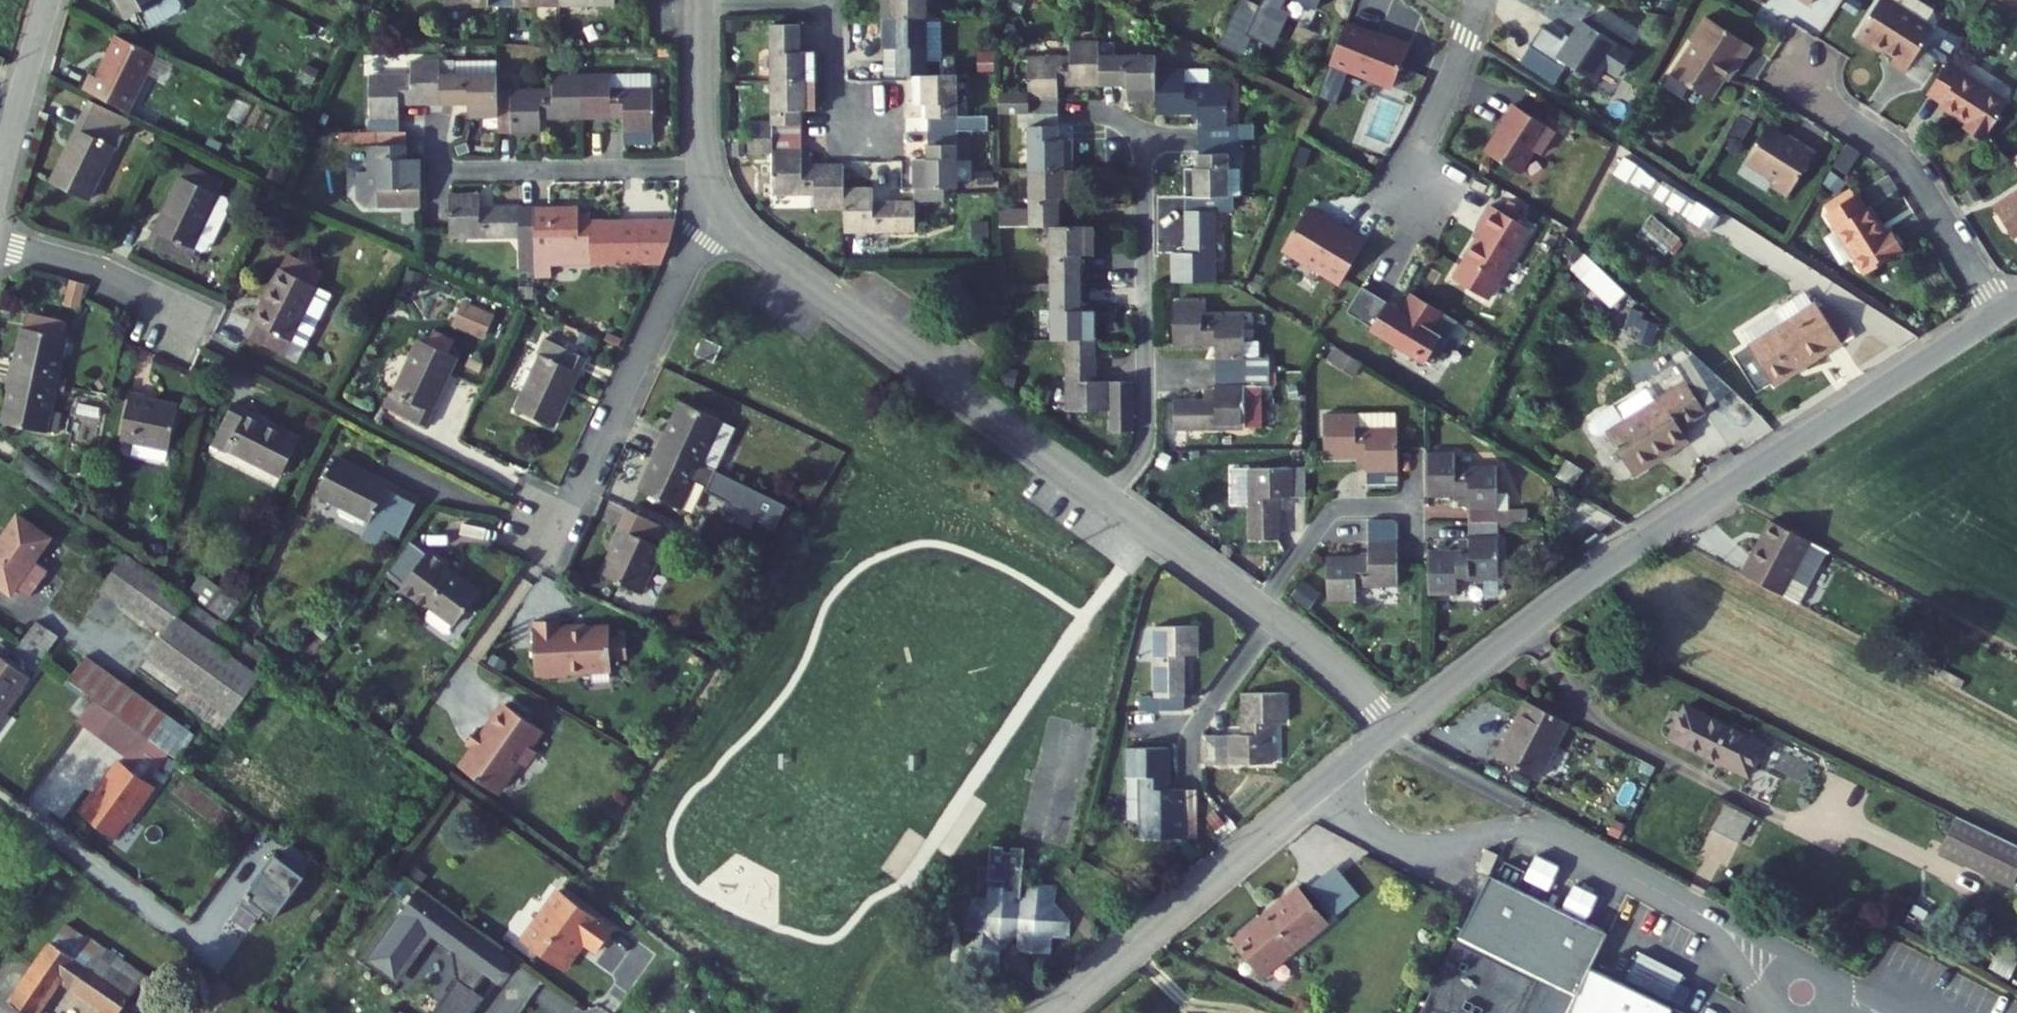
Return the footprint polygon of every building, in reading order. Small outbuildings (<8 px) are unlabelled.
[(127,19),(138,12),(147,27),(179,8),(181,3),(179,0),(115,0),(127,19)] [(445,10),(501,10),(501,0),(445,0),(445,10)] [(501,10),(556,9),(556,0),(501,0),(501,10)] [(556,9),(612,9),(612,0),(556,0),(556,9)] [(887,20),(930,19),(930,0),(887,0),(887,20)] [(1319,12),(1324,0),(1292,0),(1319,12)] [(1812,0),(1785,0),(1804,12),(1812,0)] [(1896,82),(1903,87),(1934,42),(1926,37),(1905,23),(1913,11),(1897,0),(1891,0),(1884,9),(1883,8),(1856,48),(1882,65),(1885,61),(1896,67),(1889,77),(1896,82)] [(1913,11),(1905,23),(1926,37),(1934,24),(1913,11)] [(901,76),(914,76),(930,75),(930,19),(887,20),(888,48),(900,48),(901,76)] [(1730,64),(1745,74),(1752,63),(1760,53),(1710,20),(1687,53),(1683,51),(1673,66),(1711,92),(1730,64)] [(1637,57),(1586,24),(1571,47),(1545,30),(1533,50),(1568,72),(1571,67),(1597,84),(1606,70),(1622,80),(1637,57)] [(1348,25),(1330,66),(1392,94),(1411,50),(1390,41),(1389,43),(1363,32),(1362,34),(1348,28),(1349,26),(1348,25)] [(799,29),(770,29),(771,87),(815,85),(814,57),(799,58),(799,29)] [(152,55),(113,35),(91,77),(86,74),(78,88),(87,93),(122,112),(152,55)] [(1060,117),(1059,89),(1101,88),(1100,58),(1100,44),(1071,45),(1071,59),(1030,60),(1030,100),(994,101),(995,119),(1030,118),(1060,117)] [(1129,88),(1129,102),(1157,101),(1157,72),(1157,57),(1100,58),(1101,88),(1129,88)] [(1948,106),(1985,131),(1996,115),(2008,100),(1949,59),(1921,100),(1942,114),(1948,106)] [(398,109),(440,108),(439,77),(439,63),(409,64),(410,78),(367,79),(367,136),(398,135),(398,109)] [(1198,115),(1198,126),(1198,142),(1243,141),(1270,141),(1270,126),(1243,126),(1228,126),(1227,87),(1185,88),(1185,73),(1157,72),(1157,101),(1158,115),(1198,115)] [(958,118),(957,75),(930,75),(914,76),(914,104),(929,104),(929,132),(957,132),(986,132),(986,119),(958,118)] [(497,92),(496,76),(439,77),(440,108),(469,107),(469,122),(497,121),(497,105),(497,92)] [(511,91),(511,104),(497,105),(497,121),(497,128),(497,135),(536,134),(536,121),(580,120),(580,77),(550,77),(549,91),(511,91)] [(610,91),(610,77),(580,77),(580,120),(621,120),(622,147),(650,146),(650,91),(610,91)] [(772,127),(747,128),(747,142),(802,141),(801,112),(816,111),(815,85),(771,87),(772,127)] [(497,105),(511,104),(511,91),(497,92),(497,105)] [(120,133),(129,116),(122,112),(87,93),(77,111),(120,133)] [(1542,157),(1548,160),(1562,136),(1550,128),(1521,110),(1510,128),(1512,129),(1494,158),(1528,180),(1542,157)] [(107,146),(112,148),(116,141),(120,133),(77,111),(69,126),(73,128),(43,180),(79,198),(107,146)] [(1060,145),(1060,129),(1060,117),(1030,118),(1031,173),(1075,171),(1074,144),(1060,145)] [(1550,128),(1562,136),(1568,128),(1555,120),(1550,128)] [(1774,184),(1790,194),(1805,171),(1820,147),(1804,137),(1801,143),(1769,123),(1748,157),(1779,177),(1774,184)] [(944,188),(958,188),(957,132),(929,132),(929,159),(914,159),(914,189),(944,188)] [(407,162),(406,135),(398,135),(367,136),(339,136),(340,154),(366,153),(367,176),(356,176),(356,204),(364,211),(378,211),(422,210),(421,162),(407,162)] [(1861,150),(1847,140),(1834,162),(1848,170),(1861,150)] [(815,196),(815,209),(845,209),(845,189),(845,166),(803,166),(802,141),(747,142),(747,159),(773,159),(774,197),(815,196)] [(1199,171),(1185,171),(1185,198),(1228,197),(1228,156),(1243,156),(1243,141),(1198,142),(1198,155),(1199,171)] [(181,181),(198,190),(204,178),(187,169),(181,181)] [(1062,199),(1075,199),(1075,171),(1031,173),(1031,228),(1053,227),(1063,227),(1062,199)] [(204,178),(198,190),(181,181),(155,231),(152,230),(143,248),(187,269),(192,259),(195,253),(198,255),(204,253),(207,246),(210,245),(225,217),(224,214),(227,207),(226,202),(216,197),(222,187),(204,178)] [(929,203),(944,203),(944,188),(914,189),(914,203),(929,203)] [(845,231),(914,229),(914,216),(914,203),(874,204),(874,189),(845,189),(845,209),(845,231)] [(1230,197),(1228,197),(1185,198),(1185,254),(1175,254),(1175,283),(1218,282),(1217,213),(1230,212),(1230,197)] [(536,269),(535,240),(535,210),(480,210),(479,198),(450,198),(450,231),(451,240),(519,240),(518,269),(536,269)] [(1880,284),(1916,264),(1910,255),(1905,245),(1896,250),(1872,206),(1843,221),(1880,284)] [(580,223),(580,209),(535,210),(535,240),(536,269),(536,278),(550,277),(550,264),(550,251),(571,252),(592,252),(591,264),(639,266),(640,224),(580,223)] [(1539,235),(1499,211),(1486,232),(1492,235),(1473,266),(1508,287),(1539,235)] [(2004,220),(2016,243),(2016,213),(2004,220)] [(1291,254),(1349,288),(1373,247),(1344,231),(1343,232),(1314,215),(1291,254)] [(1097,256),(1096,226),(1063,227),(1053,227),(1054,285),(1083,285),(1082,256),(1097,256)] [(571,252),(550,251),(550,264),(591,264),(592,252),(571,252)] [(187,269),(192,272),(197,262),(192,259),(187,269)] [(1597,264),(1584,276),(1604,297),(1617,285),(1597,264)] [(291,345),(301,350),(315,323),(329,296),(277,271),(250,324),(247,323),(239,338),(283,361),(291,345)] [(79,308),(86,284),(72,280),(65,304),(79,308)] [(1097,312),(1083,312),(1083,285),(1054,285),(1055,340),(1065,340),(1098,339),(1097,312)] [(1437,333),(1448,315),(1421,299),(1409,319),(1394,310),(1396,307),(1370,292),(1354,317),(1440,369),(1456,344),(1437,333)] [(461,299),(451,326),(485,338),(495,312),(461,299)] [(1795,398),(1857,359),(1843,336),(1829,314),(1766,350),(1795,398)] [(1218,344),(1218,372),(1273,371),(1273,358),(1248,358),(1247,315),(1177,315),(1177,345),(1218,344)] [(15,363),(9,362),(6,377),(52,386),(62,339),(23,331),(15,363)] [(1135,379),(1098,379),(1098,339),(1065,340),(1067,410),(1112,410),(1113,429),(1135,429),(1135,379)] [(516,412),(552,429),(565,402),(577,376),(580,377),(587,360),(543,340),(536,356),(541,359),(516,412)] [(713,366),(721,349),(702,340),(694,357),(713,366)] [(435,414),(430,411),(443,385),(456,359),(421,341),(395,395),(392,393),(384,409),(427,430),(435,414)] [(301,350),(291,345),(283,361),(293,366),(301,350)] [(1336,362),(1358,376),(1362,370),(1366,363),(1344,349),(1336,362)] [(1178,431),(1248,429),(1248,408),(1248,386),(1263,385),(1274,385),(1273,371),(1218,372),(1218,390),(1218,399),(1206,400),(1178,401),(1178,431)] [(42,433),(52,386),(6,377),(3,390),(10,392),(2,425),(42,433)] [(1626,412),(1599,429),(1598,431),(1596,433),(1594,437),(1593,439),(1593,443),(1593,445),(1594,447),(1597,449),(1600,450),(1611,447),(1637,488),(1690,455),(1684,446),(1712,429),(1717,437),(1762,408),(1731,381),(1696,403),(1691,396),(1638,430),(1626,412)] [(1248,386),(1248,408),(1248,429),(1264,428),(1263,385),(1248,386)] [(124,448),(167,458),(178,407),(143,399),(144,394),(130,390),(119,434),(127,436),(124,448)] [(1218,399),(1218,390),(1206,390),(1206,400),(1218,399)] [(667,438),(662,436),(656,447),(716,473),(735,433),(728,429),(720,425),(718,423),(682,406),(667,438)] [(273,479),(290,446),(265,434),(241,421),(243,416),(227,409),(207,451),(222,459),(225,454),(273,479)] [(1329,417),(1328,457),(1348,457),(1358,457),(1368,457),(1368,467),(1368,483),(1396,483),(1397,449),(1396,428),(1357,428),(1358,416),(1329,417)] [(706,491),(716,473),(656,447),(648,462),(655,465),(640,495),(678,514),(692,484),(706,491)] [(1468,503),(1468,520),(1498,520),(1526,519),(1526,506),(1498,505),(1498,465),(1457,465),(1457,451),(1426,451),(1427,493),(1458,493),(1468,493),(1468,503)] [(1358,457),(1358,467),(1368,467),(1368,457),(1358,457)] [(377,536),(398,494),(392,491),(385,487),(382,491),(328,464),(312,498),(367,525),(364,530),(377,536)] [(1251,541),(1281,540),(1281,519),(1281,509),(1281,498),(1287,498),(1310,497),(1309,467),(1249,468),(1250,503),(1251,541)] [(1232,505),(1250,503),(1249,468),(1232,470),(1232,505)] [(1468,493),(1458,493),(1458,503),(1468,503),(1468,493)] [(615,548),(599,580),(619,589),(638,598),(669,531),(625,511),(609,546),(615,548)] [(1806,537),(1765,515),(1748,543),(1732,572),(1775,594),(1806,537)] [(1457,579),(1499,578),(1498,520),(1468,520),(1468,539),(1469,549),(1459,549),(1427,551),(1427,593),(1457,593),(1457,579)] [(23,596),(30,601),(36,606),(55,581),(41,571),(57,550),(24,525),(0,559),(0,591),(17,604),(23,596)] [(1327,559),(1328,603),(1343,602),(1358,602),(1358,589),(1398,588),(1397,565),(1398,531),(1370,531),(1370,558),(1327,559)] [(1468,539),(1458,539),(1459,549),(1469,549),(1468,539)] [(449,631),(473,599),(458,588),(443,576),(446,572),(424,556),(393,594),(419,615),(423,611),(449,631)] [(109,592),(172,640),(165,650),(157,660),(223,711),(236,721),(275,669),(131,562),(109,592)] [(1617,644),(1632,636),(1628,630),(1625,625),(1610,634),(1617,644)] [(561,628),(533,630),(536,681),(554,679),(555,685),(590,683),(589,677),(612,676),(611,667),(627,666),(626,643),(610,644),(609,635),(587,637),(586,632),(561,634),(561,628)] [(1186,657),(1197,657),(1197,643),(1197,629),(1153,628),(1153,698),(1137,698),(1137,712),(1184,713),(1186,657)] [(27,655),(46,669),(56,657),(65,643),(46,629),(27,655)] [(31,684),(13,670),(0,661),(0,726),(31,684)] [(93,704),(180,767),(189,756),(199,743),(90,662),(71,687),(93,704)] [(1249,693),(1247,734),(1234,734),(1220,733),(1208,737),(1207,764),(1275,765),(1277,724),(1290,724),(1290,694),(1249,693)] [(1576,729),(1534,707),(1506,762),(1545,783),(1576,729)] [(466,748),(474,754),(460,773),(501,804),(524,773),(530,771),(536,763),(536,757),(548,740),(507,710),(484,740),(477,735),(466,748)] [(1774,753),(1696,715),(1689,729),(1682,743),(1761,782),(1774,753)] [(1140,816),(1140,835),(1169,835),(1197,836),(1199,788),(1176,786),(1168,787),(1168,747),(1127,746),(1126,815),(1140,816)] [(145,819),(144,814),(159,796),(122,770),(107,791),(108,797),(101,807),(95,803),(82,823),(119,848),(133,829),(138,829),(145,819)] [(1718,833),(1750,847),(1756,836),(1762,824),(1730,808),(1718,833)] [(2016,890),(2016,843),(1970,821),(1952,859),(2016,890)] [(279,858),(268,852),(239,901),(274,921),(312,856),(288,842),(279,858)] [(1051,955),(1064,944),(1089,923),(1073,902),(1073,890),(1043,887),(1045,854),(1032,853),(1031,857),(1023,856),(1024,853),(1018,852),(1012,851),(1009,883),(1023,886),(987,916),(1001,935),(983,950),(998,970),(1036,937),(1051,955)] [(1491,877),(1459,939),(1577,996),(1608,932),(1547,903),(1491,877)] [(1281,886),(1217,940),(1231,956),(1245,973),(1309,919),(1281,886)] [(423,899),(369,969),(397,990),(432,945),(456,963),(460,992),(461,992),(445,1012),(483,1012),(488,1008),(478,1000),(489,985),(507,960),(423,899)] [(604,966),(621,944),(567,904),(530,955),(570,985),(572,982),(579,981),(585,972),(585,967),(586,966),(583,964),(590,955),(592,957),(604,966)] [(101,947),(112,931),(80,907),(69,923),(101,947)] [(96,955),(101,947),(69,923),(11,1007),(20,1012),(36,1012),(60,979),(71,987),(79,977),(118,1007),(113,1012),(126,1012),(123,1010),(139,987),(96,955)] [(101,947),(96,955),(139,987),(155,963),(112,931),(101,947)] [(1422,1012),(1568,1012),(1577,996),(1459,939),(1422,1012)] [(1639,950),(1627,976),(1671,997),(1683,971),(1639,950)] [(586,966),(592,957),(590,955),(583,964),(586,966)] [(507,960),(489,985),(499,992),(517,967),(507,960)] [(1673,1008),(1592,967),(1577,996),(1568,1012),(1672,1012),(1673,1008)]
